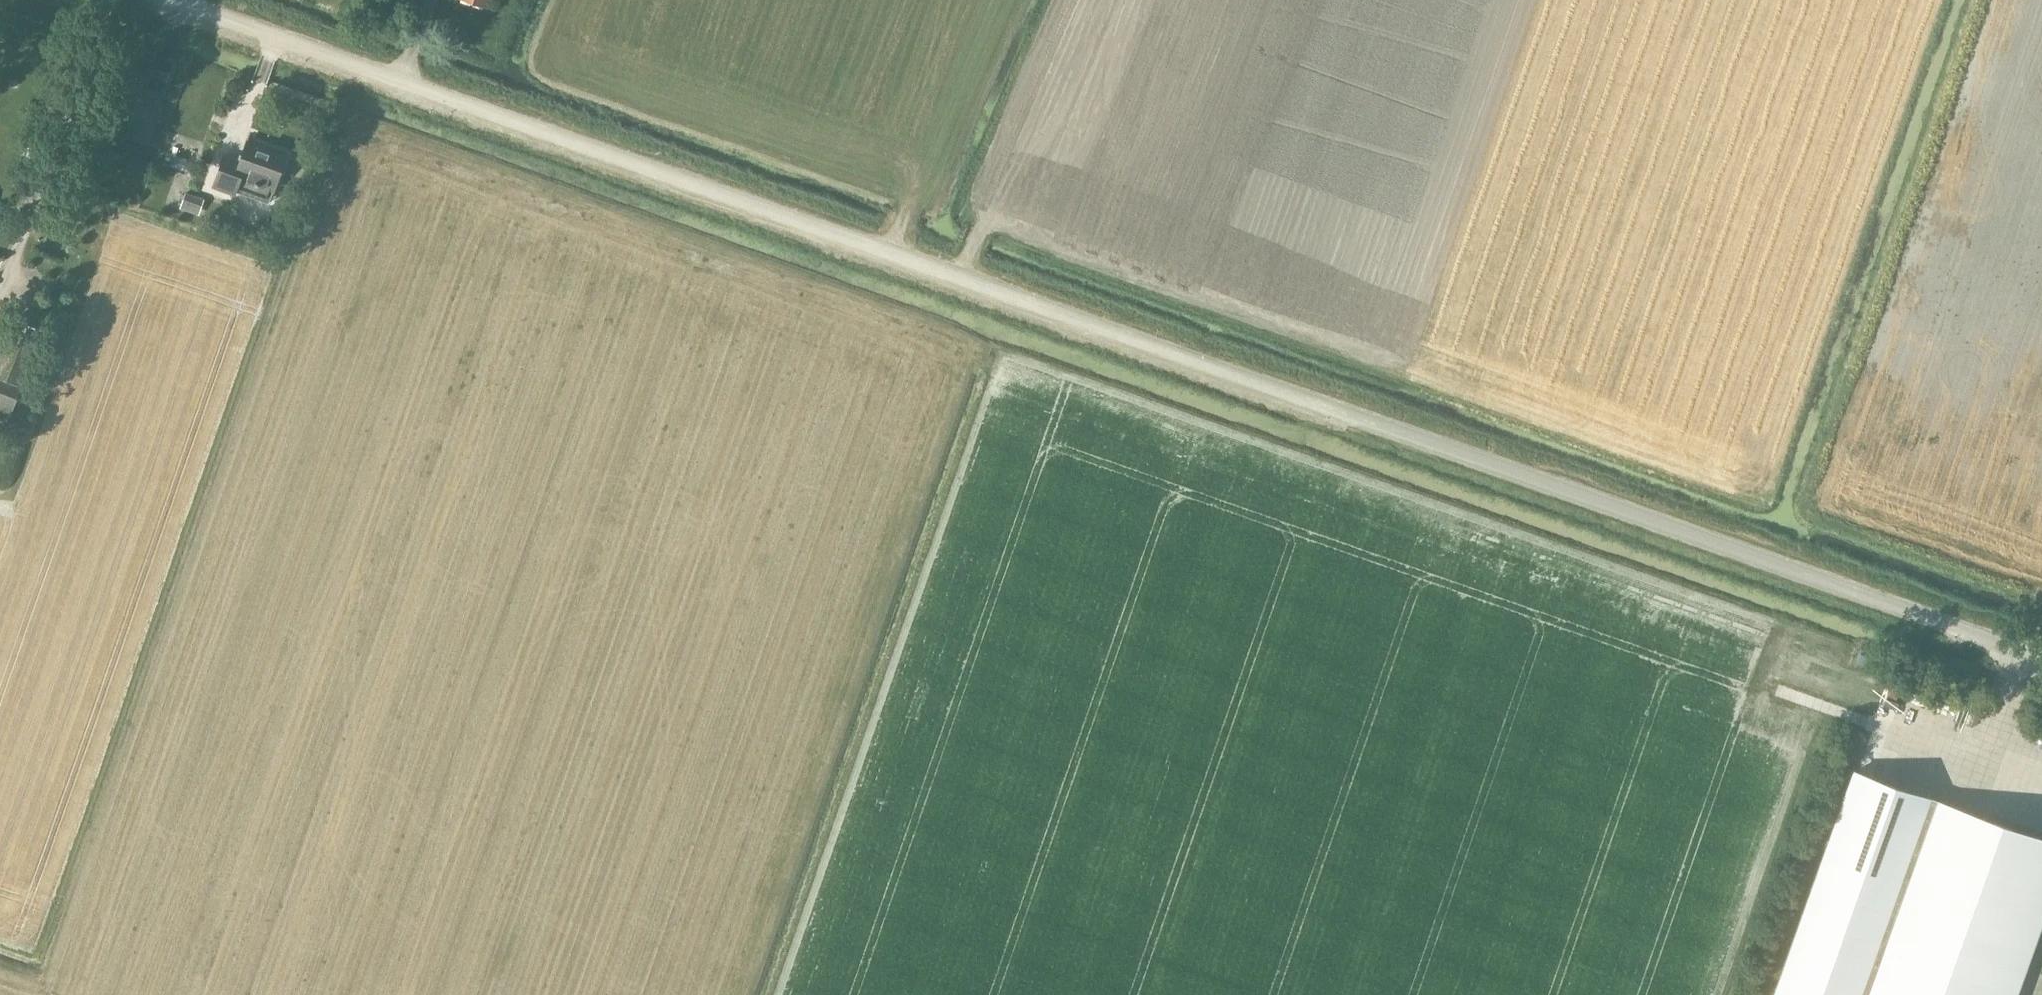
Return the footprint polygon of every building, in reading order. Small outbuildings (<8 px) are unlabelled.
[(213,187),(236,195),(241,181),(272,192),(286,154),(247,140),(240,162),(224,156),(213,187)] [(163,161),(183,169),(188,159),(167,150),(163,161)] [(181,207),(199,214),(204,200),(186,193),(181,207)] [(24,384),(46,329),(14,316),(0,350),(0,429),(4,431),(4,430),(24,384)] [(4,430),(16,435),(35,389),(24,384),(4,430)] [(2041,923),(2041,839),(1853,772),(1796,930),(1774,994),(2016,994),(2041,923)]
